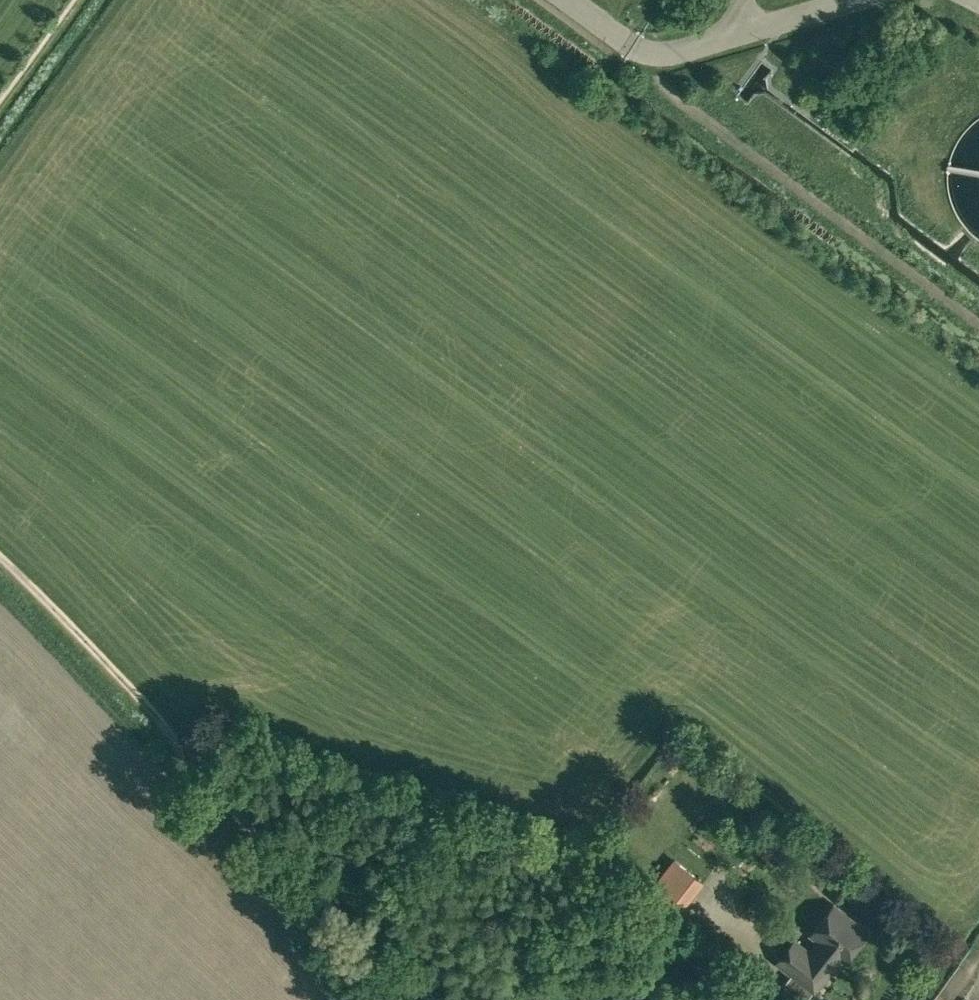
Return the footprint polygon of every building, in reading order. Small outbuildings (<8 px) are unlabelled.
[(844,959),(866,931),(833,905),(811,933),(820,940),(809,953),(793,941),(777,961),(814,989),(840,956),(844,959)]
